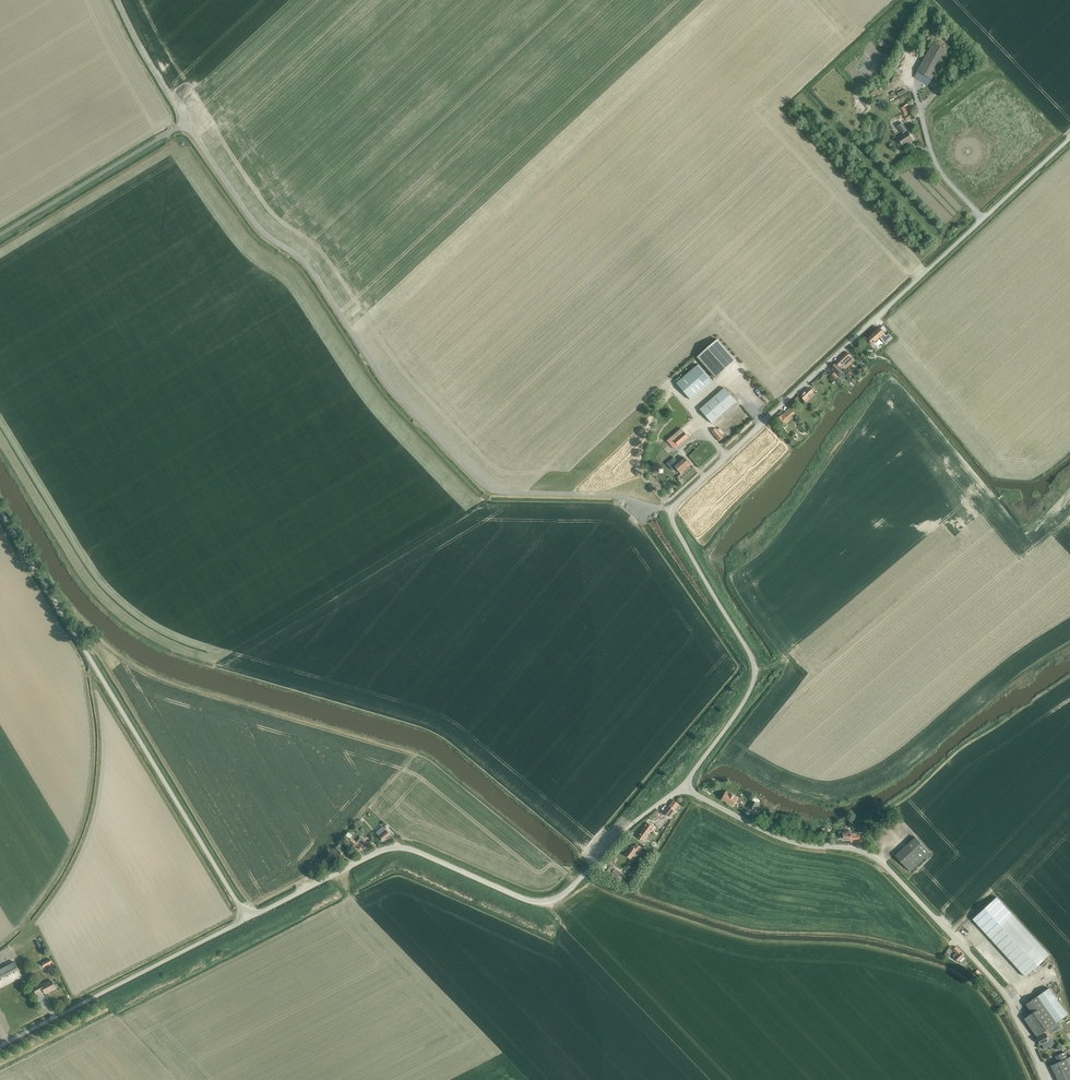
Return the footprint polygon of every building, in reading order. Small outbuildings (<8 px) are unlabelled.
[(929,83),(946,52),(933,45),(916,76),(929,83)] [(876,96),(878,94),(875,91),(865,99),(866,99),(864,101),(867,103),(869,102),(868,101),(875,95),(876,96)] [(908,104),(902,108),(906,114),(912,111),(908,104)] [(903,134),(897,138),(902,147),(909,142),(910,143),(913,141),(907,131),(905,127),(900,130),(903,134)] [(867,339),(871,343),(873,341),(878,336),(880,337),(885,344),(892,338),(889,334),(886,336),(884,334),(884,333),(879,328),(867,339)] [(698,358),(716,378),(736,360),(718,339),(698,358)] [(853,359),(847,352),(835,363),(842,370),(853,359)] [(835,364),(830,369),(835,374),(836,372),(838,375),(842,378),(845,375),(842,372),(835,364)] [(676,383),(691,400),(712,381),(698,365),(676,383)] [(713,424),(737,401),(724,387),(700,409),(713,424)] [(810,388),(801,396),(806,401),(806,402),(810,399),(808,397),(813,392),(815,390),(813,388),(811,390),(810,388)] [(796,415),(790,408),(781,416),(777,419),(782,425),(785,422),(787,424),(796,415)] [(719,441),(723,437),(716,428),(712,432),(719,441)] [(681,429),(669,439),(667,441),(674,449),(688,437),(681,429)] [(674,457),(667,464),(674,471),(677,469),(681,474),(691,465),(683,457),(678,462),(674,457)] [(733,806),(737,800),(734,798),(735,797),(731,794),(730,796),(725,793),(722,799),(733,806)] [(755,811),(758,804),(753,801),(749,807),(755,811)] [(669,805),(663,813),(669,817),(675,810),(669,805)] [(649,834),(654,827),(653,825),(651,824),(650,824),(647,822),(643,829),(643,830),(638,837),(643,841),(646,837),(645,837),(648,833),(649,834)] [(380,836),(383,840),(390,834),(383,826),(376,832),(378,835),(379,834),(380,836)] [(851,840),(851,842),(862,842),(862,838),(860,838),(860,837),(858,837),(858,835),(857,835),(857,833),(851,833),(852,831),(844,831),(844,832),(839,832),(839,838),(840,838),(841,838),(843,838),(847,838),(847,840),(851,840)] [(366,844),(365,843),(366,842),(364,840),(361,843),(358,840),(356,842),(350,837),(352,835),(349,832),(344,837),(353,845),(352,846),(359,852),(366,844)] [(910,871),(930,852),(915,836),(895,855),(910,871)] [(633,847),(632,846),(625,855),(631,859),(637,850),(639,851),(642,847),(636,843),(633,847)] [(342,859),(349,853),(346,849),(345,850),(340,844),(334,849),(342,859)] [(612,874),(611,876),(616,880),(617,878),(618,878),(621,880),(625,874),(621,872),(615,868),(611,874),(612,874)] [(632,871),(629,875),(632,877),(636,880),(639,874),(635,871),(634,873),(632,871)] [(1049,954),(1012,914),(996,897),(972,919),(1025,977),(1049,954)] [(956,946),(953,949),(956,953),(953,956),(958,961),(962,964),(968,959),(964,956),(964,955),(956,946)] [(22,975),(15,962),(0,969),(0,986),(22,975)] [(40,984),(33,988),(36,994),(43,990),(45,993),(55,988),(51,980),(41,985),(40,984)] [(1025,1018),(1024,1019),(1027,1022),(1036,1036),(1037,1036),(1038,1038),(1037,1038),(1040,1044),(1041,1044),(1044,1050),(1055,1044),(1052,1038),(1048,1030),(1050,1029),(1049,1028),(1056,1023),(1067,1015),(1049,988),(1037,996),(1026,1004),(1032,1013),(1025,1018)] [(1055,1056),(1058,1062),(1067,1058),(1064,1052),(1055,1056)] [(1067,1058),(1058,1062),(1051,1065),(1058,1079),(1069,1079),(1069,1056),(1067,1058)]
